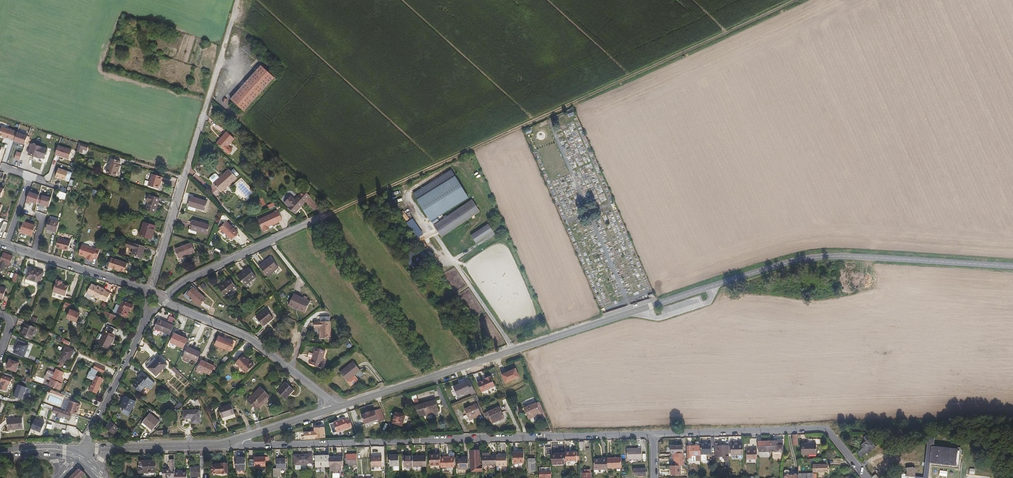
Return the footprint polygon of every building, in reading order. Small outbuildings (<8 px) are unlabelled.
[(242,109),(273,75),(260,62),(228,97),(242,109)] [(235,139),(227,131),(225,133),(234,141),(235,139)] [(233,149),(229,146),(234,141),(225,133),(222,138),(218,143),(229,154),(233,149)] [(87,150),(88,145),(78,142),(76,150),(81,152),(82,149),(87,150)] [(44,158),(47,149),(32,144),(28,154),(39,158),(40,156),(44,158)] [(119,165),(120,161),(111,159),(107,174),(116,177),(117,172),(118,170),(119,170),(121,166),(119,165)] [(228,167),(217,176),(212,181),(220,190),(236,175),(228,167)] [(208,176),(208,177),(212,181),(217,176),(214,172),(212,172),(208,176)] [(162,182),(163,177),(153,174),(149,186),(158,189),(161,182),(162,182)] [(467,198),(453,176),(415,200),(430,222),(467,198)] [(312,195),(305,190),(299,196),(306,202),(312,195)] [(25,202),(36,205),(39,195),(28,192),(25,202)] [(156,213),(161,198),(150,195),(148,202),(150,202),(147,210),(156,213)] [(296,213),(304,204),(298,198),(297,199),(292,195),(286,202),(290,206),(289,207),(296,213)] [(49,208),(51,198),(41,196),(39,205),(49,208)] [(203,210),(206,201),(191,196),(188,205),(196,208),(203,210)] [(479,211),(471,199),(433,225),(441,237),(479,211)] [(404,211),(401,213),(406,221),(409,219),(404,211)] [(279,222),(282,221),(278,213),(276,214),(274,213),(257,220),(261,230),(262,230),(263,232),(268,230),(268,227),(278,224),(279,222)] [(57,232),(59,222),(49,219),(46,229),(57,232)] [(191,229),(193,219),(191,219),(188,232),(198,235),(205,234),(206,233),(191,229)] [(206,233),(209,224),(193,219),(191,229),(206,233)] [(423,234),(411,219),(405,224),(417,239),(423,234)] [(32,235),(34,224),(24,221),(21,232),(32,235)] [(232,239),(239,233),(227,221),(220,227),(232,239)] [(152,239),(156,226),(145,223),(141,236),(152,239)] [(491,232),(486,224),(470,235),(475,243),(491,232)] [(68,250),(70,241),(59,238),(56,247),(68,250)] [(179,257),(194,250),(190,242),(175,248),(179,257)] [(96,248),(95,249),(81,244),(78,254),(87,257),(86,259),(92,261),(93,257),(97,258),(100,249),(96,248)] [(141,257),(145,247),(136,244),(132,254),(141,257)] [(12,256),(3,253),(0,262),(0,269),(3,271),(6,264),(9,265),(12,256)] [(268,275),(279,267),(272,256),(260,265),(268,275)] [(127,263),(116,259),(113,268),(124,272),(127,263)] [(245,285),(256,276),(249,266),(244,269),(245,271),(238,277),(245,285)] [(40,283),(44,272),(29,268),(26,278),(40,283)] [(225,295),(236,286),(229,278),(218,287),(225,295)] [(61,284),(61,282),(56,281),(52,292),(65,297),(68,286),(61,284)] [(101,288),(97,286),(91,284),(86,293),(100,299),(100,298),(105,301),(110,293),(105,291),(105,289),(101,287),(101,288)] [(198,305),(202,296),(187,290),(184,298),(198,305)] [(307,312),(312,301),(296,294),(291,305),(307,312)] [(130,311),(133,305),(122,301),(119,306),(117,304),(114,310),(117,311),(117,313),(126,316),(128,310),(130,311)] [(271,319),(274,316),(267,307),(256,315),(264,324),(268,321),(267,320),(270,318),(271,319)] [(70,310),(66,318),(71,320),(75,310),(72,309),(72,310),(70,310)] [(78,313),(78,311),(75,310),(71,320),(76,322),(79,313),(78,313)] [(112,321),(114,316),(105,312),(104,315),(104,314),(102,317),(112,321)] [(170,333),(173,325),(157,318),(154,327),(170,333)] [(330,338),(331,322),(315,321),(314,328),(319,328),(319,338),(330,338)] [(31,339),(35,327),(25,323),(23,328),(24,328),(21,336),(31,339)] [(103,331),(98,343),(103,346),(105,341),(109,343),(116,329),(107,325),(104,331),(103,331)] [(183,347),(187,338),(174,333),(170,342),(183,347)] [(230,350),(233,342),(218,336),(214,344),(230,350)] [(25,357),(29,346),(18,342),(14,353),(25,357)] [(68,359),(73,349),(65,346),(58,361),(63,363),(65,358),(68,359)] [(197,361),(201,352),(188,347),(184,356),(197,361)] [(320,367),(325,351),(314,348),(313,355),(311,360),(310,360),(309,364),(320,367)] [(250,359),(249,359),(243,354),(236,361),(246,372),(254,363),(250,359)] [(157,374),(167,364),(158,355),(156,358),(148,366),(151,368),(157,374)] [(353,371),(359,367),(351,357),(338,368),(346,377),(353,371)] [(15,371),(19,362),(10,359),(6,368),(15,371)] [(211,375),(215,366),(202,360),(198,369),(211,375)] [(179,376),(181,374),(173,367),(171,369),(179,376)] [(501,375),(505,384),(520,378),(516,368),(501,375)] [(148,388),(154,380),(143,369),(138,375),(139,376),(132,383),(140,390),(145,385),(148,388)] [(60,377),(61,372),(54,370),(48,386),(58,390),(61,382),(60,382),(58,381),(60,377)] [(350,382),(357,376),(353,371),(346,377),(350,382)] [(11,379),(10,378),(2,375),(0,380),(1,381),(0,384),(0,389),(5,390),(8,383),(9,384),(11,379)] [(96,393),(102,379),(94,375),(88,389),(96,393)] [(482,393),(495,387),(491,376),(477,382),(482,393)] [(465,393),(475,389),(470,379),(454,385),(458,395),(464,392),(465,393)] [(287,399),(296,389),(287,382),(279,393),(287,399)] [(28,388),(20,385),(16,397),(24,399),(28,388)] [(256,409),(269,396),(260,387),(247,400),(256,409)] [(127,395),(121,405),(124,407),(130,411),(136,402),(127,395)] [(404,398),(408,407),(414,405),(409,397),(404,398)] [(438,411),(434,399),(414,405),(420,416),(430,413),(437,411),(438,411)] [(80,404),(69,400),(65,411),(71,413),(76,415),(80,404)] [(527,418),(539,414),(535,402),(523,406),(527,418)] [(470,420),(482,415),(477,403),(465,408),(470,420)] [(221,417),(233,413),(230,404),(218,408),(221,417)] [(491,422),(504,417),(498,405),(487,409),(491,422)] [(69,418),(71,413),(65,411),(54,407),(52,412),(56,413),(55,416),(58,417),(60,415),(69,418)] [(128,415),(130,411),(124,407),(122,411),(128,415)] [(384,419),(380,408),(374,410),(377,419),(378,422),(384,419)] [(192,421),(200,421),(199,410),(184,410),(184,416),(192,416),(192,421)] [(365,423),(377,419),(374,410),(371,411),(371,410),(366,412),(366,413),(362,414),(365,423)] [(402,427),(407,417),(397,412),(393,423),(402,427)] [(154,430),(161,421),(150,413),(143,422),(154,430)] [(349,417),(346,419),(345,417),(333,421),(337,431),(352,425),(349,417)] [(7,430),(22,429),(21,418),(6,419),(7,430)] [(114,432),(119,427),(111,419),(105,425),(114,432)] [(47,424),(37,420),(34,429),(44,433),(47,424)] [(326,428),(315,428),(315,431),(315,435),(313,435),(313,438),(326,438),(326,428)] [(870,451),(875,447),(866,435),(863,437),(866,440),(860,445),(862,448),(856,453),(860,458),(867,452),(867,451),(869,449),(870,451)] [(934,437),(926,436),(925,443),(928,443),(924,477),(915,477),(915,475),(915,472),(915,470),(915,467),(913,468),(913,467),(906,468),(907,471),(907,474),(906,476),(905,477),(928,477),(929,465),(959,469),(961,449),(957,448),(957,449),(931,446),(931,443),(933,444),(934,437)] [(777,440),(777,441),(770,441),(770,451),(782,451),(782,445),(783,445),(783,439),(777,440)] [(764,452),(770,452),(770,451),(770,441),(757,442),(758,451),(764,451),(764,452)] [(718,459),(718,456),(724,456),(728,456),(728,447),(725,447),(725,445),(718,445),(718,443),(714,443),(714,459),(718,459)] [(730,453),(742,453),(742,443),(736,444),(730,444),(730,453)] [(801,454),(816,454),(816,443),(801,443),(801,454)] [(711,444),(700,444),(700,455),(711,455),(711,444)] [(695,461),(700,461),(699,445),(686,446),(686,458),(691,458),(691,455),(694,455),(695,461)] [(626,459),(641,459),(641,447),(637,447),(637,448),(626,449),(626,459)] [(746,459),(757,459),(756,448),(752,448),(752,450),(746,450),(746,459)] [(471,470),(482,470),(482,465),(479,465),(479,450),(470,450),(471,470)] [(513,463),(524,463),(523,452),(513,452),(513,463)] [(577,461),(576,453),(576,452),(565,453),(565,462),(577,461)] [(556,454),(556,453),(551,453),(551,455),(551,463),(552,464),(564,464),(564,454),(556,454)] [(565,464),(565,462),(565,453),(556,453),(556,454),(564,454),(564,464),(565,464)] [(675,465),(683,465),(683,453),(682,453),(675,453),(674,453),(674,454),(674,458),(675,465)] [(308,466),(312,466),(311,454),(294,455),(294,465),(308,465),(308,466)] [(346,465),(357,465),(356,454),(345,454),(346,465)] [(393,466),(399,465),(398,454),(389,454),(390,466),(393,466)] [(429,456),(430,466),(440,465),(440,457),(440,454),(431,454),(431,456),(429,456)] [(506,465),(506,454),(495,455),(496,465),(496,466),(506,465)] [(403,455),(403,467),(412,467),(412,456),(412,455),(403,455)] [(482,465),(496,465),(495,455),(489,455),(482,455),(482,465)] [(329,467),(329,465),(328,457),(328,456),(315,456),(315,467),(329,467)] [(426,466),(426,456),(412,456),(412,467),(426,466)] [(256,466),(265,466),(265,457),(255,457),(255,459),(250,460),(250,466),(254,465),(256,466)] [(343,465),(342,457),(328,457),(329,465),(330,465),(330,470),(334,470),(334,473),(337,472),(337,470),(340,470),(340,465),(343,465)] [(444,458),(444,457),(440,457),(440,465),(440,468),(454,467),(454,458),(444,458)] [(468,468),(468,467),(468,457),(463,457),(464,459),(457,459),(457,468),(468,468)] [(621,457),(607,458),(607,468),(621,468),(621,462),(621,457)] [(236,470),(246,470),(245,458),(235,458),(236,470)] [(276,468),(285,468),(285,458),(275,459),(276,468)] [(371,469),(382,469),(381,458),(371,458),(371,469)] [(607,469),(607,468),(607,458),(593,459),(593,469),(607,469)] [(144,473),(155,472),(155,460),(143,460),(143,461),(139,461),(140,465),(138,465),(139,472),(143,472),(144,473)] [(221,463),(221,464),(215,465),(215,473),(227,473),(227,472),(228,472),(228,468),(227,468),(227,463),(221,463)] [(190,476),(200,476),(200,467),(190,467),(190,476)] [(162,469),(162,477),(174,477),(174,470),(174,469),(170,469),(165,469),(162,469)] [(75,472),(70,477),(71,477),(78,477),(80,476),(81,477),(83,475),(81,473),(78,470),(75,472)] [(174,470),(174,477),(186,477),(186,472),(181,472),(178,472),(178,470),(174,470)] [(784,477),(798,477),(798,473),(798,470),(784,470),(784,477)]
